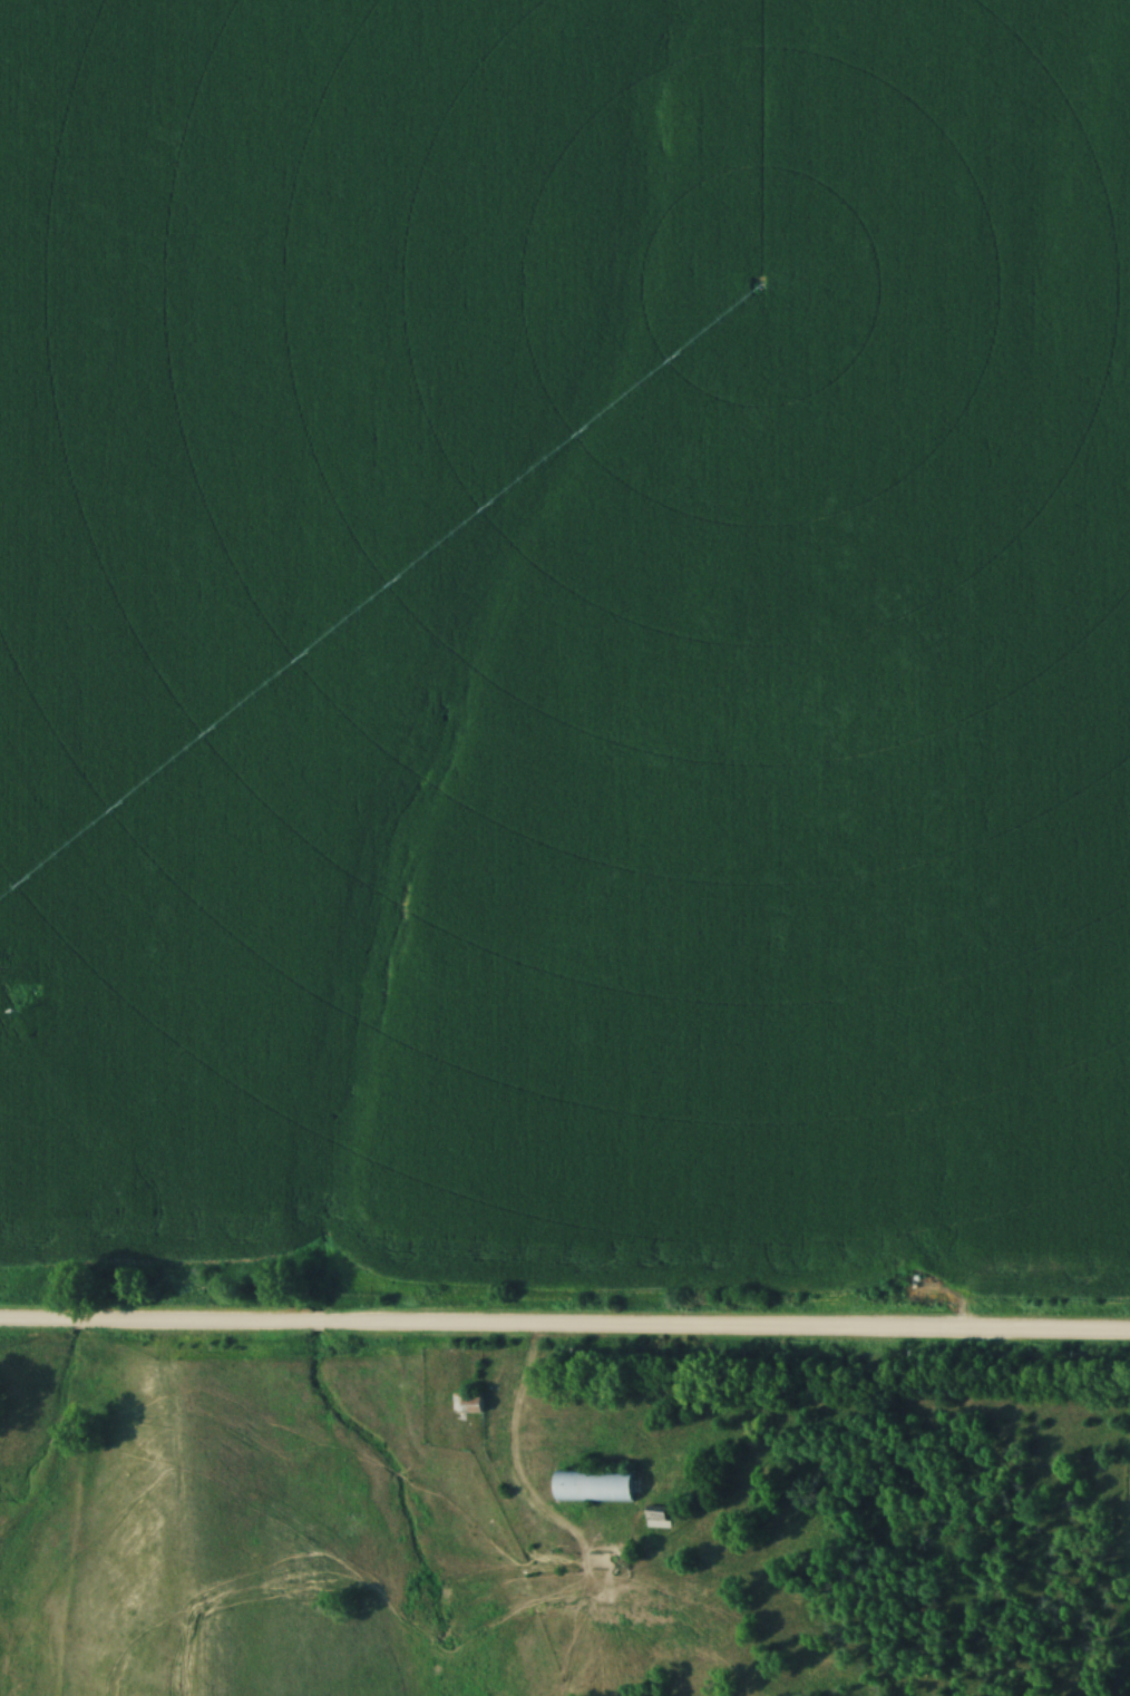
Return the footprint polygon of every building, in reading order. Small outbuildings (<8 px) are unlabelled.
[(481,1393),(453,1393),(453,1413),(481,1413),(481,1393)] [(632,1502),(633,1473),(552,1471),(551,1500),(632,1502)]
